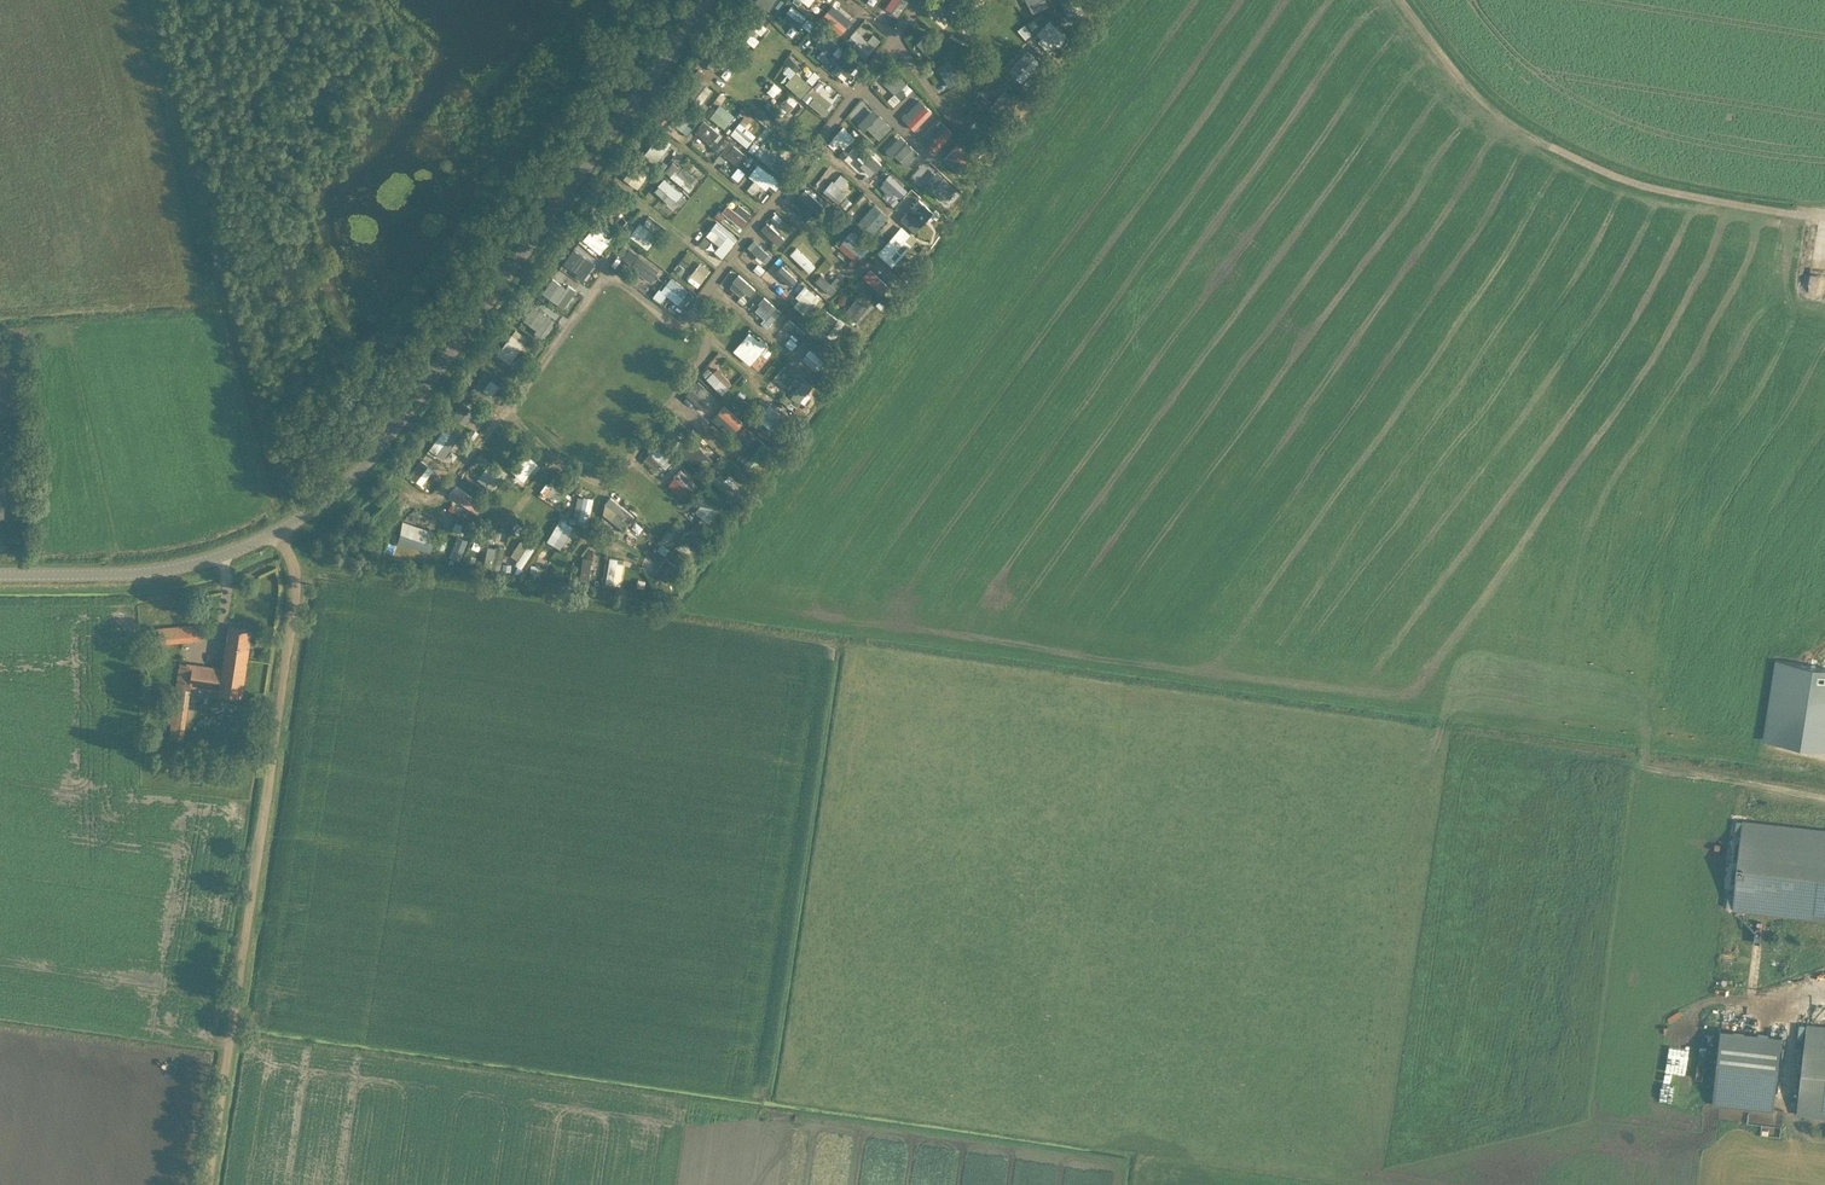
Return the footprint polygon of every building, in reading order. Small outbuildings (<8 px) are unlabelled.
[(764,14),(774,0),(756,0),(752,4),(764,14)] [(897,15),(908,0),(889,0),(884,6),(897,15)] [(1032,12),(1048,4),(1046,0),(1026,0),(1032,12)] [(748,12),(753,16),(757,10),(751,5),(747,11),(748,12)] [(788,12),(785,17),(785,19),(794,26),(802,22),(806,16),(791,6),(787,11),(788,12)] [(1067,14),(1061,17),(1064,23),(1069,20),(1067,14)] [(748,42),(746,40),(751,33),(753,35),(756,31),(754,30),(755,28),(751,24),(752,23),(746,18),(732,35),(745,45),(748,42)] [(809,29),(813,23),(807,18),(803,24),(809,29)] [(1054,25),(1048,20),(1036,33),(1041,37),(1038,41),(1050,52),(1066,36),(1054,25)] [(811,32),(816,37),(817,37),(821,33),(820,32),(822,30),(816,26),(811,32)] [(865,58),(874,47),(862,36),(856,30),(845,42),(852,47),(865,58)] [(943,48),(926,30),(920,36),(922,38),(917,43),(932,59),(943,48)] [(829,54),(838,44),(824,32),(816,42),(829,54)] [(736,54),(724,45),(707,65),(712,70),(718,63),(724,68),(736,54)] [(844,50),(834,62),(843,69),(841,72),(847,77),(859,63),(844,50)] [(1019,82),(1039,63),(1027,50),(1007,69),(1019,82)] [(1047,59),(1053,64),(1057,60),(1051,55),(1047,59)] [(962,79),(948,58),(941,62),(946,69),(941,72),(949,86),(955,83),(955,84),(962,79)] [(1038,65),(1043,69),(1049,63),(1044,59),(1038,65)] [(924,67),(929,74),(934,71),(929,63),(924,67)] [(783,71),(778,77),(784,82),(789,76),(790,77),(785,83),(801,96),(811,85),(796,71),(789,65),(783,71)] [(702,80),(706,75),(707,74),(699,69),(695,74),(702,80)] [(813,69),(806,79),(813,83),(819,73),(813,69)] [(900,99),(906,92),(901,87),(906,83),(891,69),(886,74),(889,77),(883,83),(900,99)] [(689,94),(700,104),(712,89),(700,80),(689,94)] [(1004,106),(1010,110),(1021,96),(1007,84),(986,110),(995,116),(1004,106)] [(809,103),(814,96),(807,91),(802,98),(809,103)] [(825,116),(830,110),(827,108),(832,102),(818,91),(814,97),(809,103),(825,116)] [(920,110),(927,103),(915,92),(908,98),(920,110)] [(991,101),(980,92),(975,98),(986,107),(991,101)] [(775,111),(784,118),(796,101),(788,95),(775,111)] [(850,114),(877,140),(891,126),(863,100),(850,114)] [(665,126),(671,130),(675,125),(681,130),(692,116),(686,111),(690,105),(684,101),(665,126)] [(798,114),(804,107),(798,102),(792,109),(798,114)] [(720,104),(710,117),(724,127),(734,115),(720,104)] [(980,123),(973,119),(960,137),(974,147),(988,126),(981,122),(980,123)] [(695,132),(713,147),(712,148),(717,153),(728,141),(722,136),(722,135),(720,133),(704,120),(699,125),(700,126),(695,132)] [(747,146),(755,135),(739,122),(731,133),(747,146)] [(994,122),(989,128),(995,132),(999,125),(994,122)] [(843,126),(832,136),(843,148),(854,137),(843,126)] [(660,127),(657,132),(663,136),(667,132),(660,127)] [(672,143),(660,134),(644,155),(656,164),(672,143)] [(900,134),(886,147),(905,166),(918,152),(900,134)] [(750,147),(754,151),(755,151),(759,145),(754,141),(750,147)] [(775,157),(768,151),(770,150),(762,143),(754,152),(779,173),(784,167),(785,168),(790,162),(779,153),(775,157)] [(861,144),(846,159),(855,167),(864,158),(876,169),(881,164),(861,144)] [(748,156),(733,145),(729,151),(728,150),(724,155),(734,163),(734,164),(745,172),(750,166),(743,161),(748,156)] [(843,159),(847,155),(843,151),(839,155),(843,159)] [(624,178),(637,188),(651,168),(638,158),(624,178)] [(675,170),(678,166),(672,162),(665,171),(671,175),(670,176),(689,191),(694,185),(691,183),(695,177),(682,167),(678,172),(675,170)] [(767,189),(771,184),(775,188),(780,182),(757,164),(753,170),(752,169),(748,175),(767,189)] [(947,208),(962,192),(936,169),(921,185),(947,208)] [(887,195),(893,190),(899,197),(907,191),(891,171),(877,183),(887,195)] [(659,185),(655,190),(664,199),(671,205),(676,200),(681,204),(686,198),(682,194),(664,177),(658,184),(659,185)] [(828,185),(823,190),(839,203),(843,197),(848,192),(833,180),(829,186),(828,185)] [(808,207),(815,213),(824,203),(805,187),(798,194),(810,204),(808,207)] [(893,195),(888,200),(893,206),(899,200),(893,195)] [(846,197),(840,204),(846,209),(852,202),(846,197)] [(914,231),(930,214),(933,211),(919,199),(901,219),(914,231)] [(874,203),(858,222),(872,234),(888,216),(874,203)] [(935,208),(933,211),(930,214),(936,219),(941,214),(935,208)] [(719,209),(714,215),(720,220),(725,214),(719,209)] [(776,212),(770,218),(777,224),(782,218),(776,212)] [(810,213),(805,219),(809,223),(814,217),(810,213)] [(844,235),(848,225),(836,220),(832,230),(844,235)] [(737,238),(716,221),(711,228),(712,228),(706,235),(721,247),(723,245),(728,249),(733,245),(732,244),(737,238)] [(657,235),(639,222),(630,235),(648,248),(657,235)] [(629,236),(636,227),(630,223),(623,232),(629,236)] [(595,224),(583,239),(600,253),(608,244),(603,240),(608,235),(595,224)] [(901,226),(877,252),(892,265),(916,239),(901,226)] [(851,230),(841,242),(858,255),(868,244),(851,230)] [(704,237),(699,243),(705,247),(709,241),(704,237)] [(753,238),(745,248),(763,265),(772,256),(753,238)] [(629,250),(622,246),(617,253),(623,257),(629,250)] [(789,253),(809,272),(816,265),(796,246),(789,253)] [(574,247),(563,261),(577,272),(588,258),(574,247)] [(655,276),(654,276),(659,270),(638,255),(632,264),(637,268),(635,271),(651,282),(655,276)] [(853,268),(858,262),(853,258),(848,264),(853,268)] [(699,260),(686,279),(697,287),(711,269),(699,260)] [(765,269),(759,263),(754,269),(760,274),(765,269)] [(783,264),(776,269),(786,283),(794,277),(783,264)] [(882,292),(888,286),(868,268),(863,274),(882,292)] [(729,283),(747,298),(755,288),(738,273),(729,283)] [(821,274),(815,280),(831,295),(843,281),(837,275),(830,282),(821,274)] [(562,308),(575,291),(554,276),(541,292),(562,308)] [(890,276),(886,281),(890,285),(895,280),(890,276)] [(688,290),(671,277),(661,291),(678,304),(688,290)] [(820,297),(805,285),(796,296),(811,308),(820,297)] [(785,287),(780,293),(784,297),(790,291),(785,287)] [(775,317),(780,310),(761,293),(755,299),(775,317)] [(873,293),(869,298),(877,304),(881,299),(873,293)] [(742,295),(741,296),(737,300),(743,304),(747,299),(742,295)] [(844,312),(857,321),(868,306),(857,297),(844,312)] [(543,335),(554,320),(534,304),(522,319),(543,335)] [(821,331),(833,339),(844,322),(826,311),(820,319),(826,323),(821,331)] [(773,322),(768,317),(762,323),(767,328),(773,322)] [(730,326),(737,333),(746,325),(738,318),(730,326)] [(516,329),(497,354),(510,363),(528,338),(516,329)] [(739,344),(752,354),(756,350),(759,353),(767,343),(761,338),(759,340),(749,332),(739,344)] [(730,336),(726,343),(733,347),(737,340),(730,336)] [(792,338),(786,345),(792,349),(797,343),(792,338)] [(827,339),(824,343),(833,349),(836,345),(827,339)] [(761,352),(767,357),(772,350),(767,345),(761,352)] [(719,352),(700,372),(722,393),(732,382),(718,369),(726,359),(719,352)] [(802,358),(811,366),(816,360),(807,353),(802,358)] [(507,373),(492,361),(476,384),(483,389),(491,379),(498,385),(507,373)] [(798,374),(792,382),(798,387),(791,397),(799,402),(807,391),(808,392),(813,384),(805,377),(804,378),(798,374)] [(701,379),(689,389),(702,404),(714,394),(701,379)] [(480,390),(474,385),(470,391),(476,395),(480,390)] [(798,404),(792,399),(788,404),(794,409),(795,409),(796,406),(798,404)] [(476,410),(463,401),(453,414),(466,424),(476,410)] [(778,434),(785,426),(784,425),(788,419),(769,404),(765,410),(759,419),(778,434)] [(684,440),(667,424),(660,431),(682,452),(681,453),(702,473),(714,460),(692,439),(687,445),(683,441),(684,440)] [(443,427),(429,448),(443,458),(458,437),(443,427)] [(474,439),(479,432),(473,427),(467,435),(474,439)] [(647,450),(666,468),(677,456),(658,438),(652,444),(647,450)] [(529,445),(524,451),(529,455),(534,449),(529,445)] [(524,479),(537,462),(524,453),(512,469),(524,479)] [(420,459),(408,475),(422,485),(434,468),(420,459)] [(493,490),(503,476),(490,467),(480,480),(493,490)] [(666,482),(683,500),(698,486),(681,469),(666,482)] [(712,481),(729,497),(736,489),(719,473),(712,481)] [(437,474),(433,479),(438,483),(443,478),(437,474)] [(559,499),(572,481),(564,476),(552,494),(559,499)] [(461,485),(451,500),(475,515),(485,499),(461,485)] [(541,490),(548,494),(549,492),(551,489),(548,487),(545,485),(544,486),(541,490)] [(579,485),(575,490),(583,495),(586,490),(579,485)] [(491,490),(486,486),(482,491),(488,495),(491,490)] [(589,519),(591,496),(576,495),(574,517),(589,519)] [(703,503),(702,502),(695,511),(709,523),(723,506),(709,495),(703,503)] [(599,514),(626,528),(635,512),(608,498),(599,514)] [(564,528),(567,522),(561,518),(557,524),(564,528)] [(701,518),(697,522),(702,527),(706,522),(701,518)] [(613,526),(605,523),(602,530),(609,533),(613,526)] [(564,528),(557,524),(547,540),(560,547),(570,531),(564,528)] [(690,530),(676,546),(687,556),(701,540),(690,530)] [(397,544),(400,534),(393,532),(393,533),(392,535),(390,542),(397,544)] [(410,535),(401,532),(398,541),(431,551),(433,543),(410,535)] [(468,540),(457,535),(449,555),(460,559),(468,540)] [(439,538),(436,547),(444,549),(447,540),(439,538)] [(521,538),(509,554),(517,559),(515,563),(521,567),(536,545),(529,540),(528,542),(521,538)] [(661,542),(656,549),(659,551),(654,559),(660,563),(670,548),(661,542)] [(495,547),(489,546),(484,565),(491,566),(491,567),(500,569),(505,548),(495,546),(495,547)] [(672,550),(667,557),(672,561),(677,553),(672,550)] [(468,555),(466,561),(474,564),(476,558),(468,555)] [(621,585),(624,563),(617,562),(617,557),(609,556),(605,582),(621,585)] [(654,573),(665,581),(677,566),(665,558),(654,573)] [(510,572),(511,566),(511,564),(503,563),(502,571),(510,572)] [(536,573),(538,574),(539,574),(540,566),(540,565),(531,564),(530,573),(536,573)] [(159,642),(192,639),(203,638),(201,624),(157,628),(159,642)] [(181,662),(177,686),(186,687),(187,685),(189,685),(191,685),(219,690),(219,692),(242,695),(250,640),(252,628),(229,625),(223,668),(192,664),(181,662)] [(1824,748),(1824,666),(1774,660),(1764,740),(1824,748)] [(1743,821),(1733,909),(1824,919),(1824,830),(1743,821)] [(1797,1112),(1824,1116),(1824,1027),(1807,1025),(1797,1112)] [(1721,1029),(1714,1088),(1776,1095),(1783,1036),(1721,1029)]
